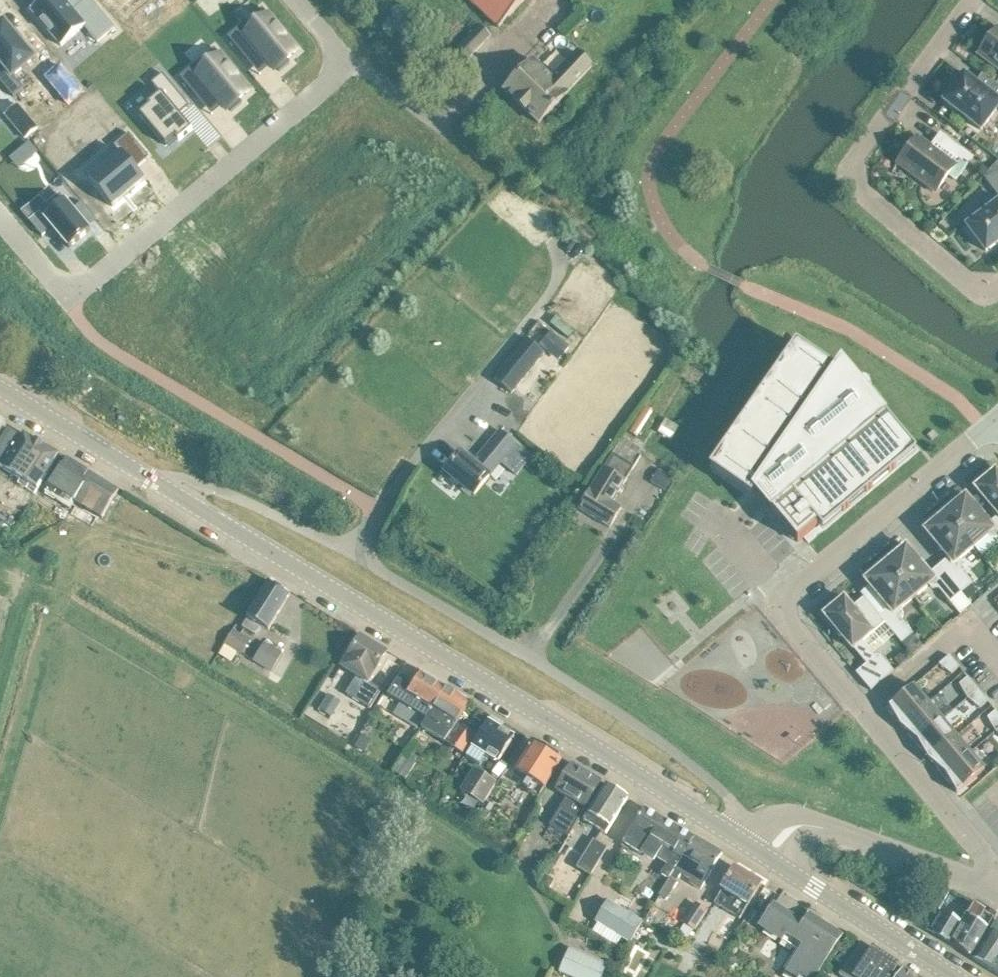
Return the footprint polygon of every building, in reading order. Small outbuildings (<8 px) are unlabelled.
[(30,10),(61,46),(85,27),(98,42),(114,28),(90,0),(85,0),(73,11),(68,4),(64,0),(42,0),(30,10)] [(512,14),(525,0),(469,0),(498,28),(512,14)] [(262,9),(228,37),(245,57),(256,48),(271,66),(274,70),(277,68),(280,71),(290,63),(287,60),(297,51),(262,9)] [(0,25),(0,63),(6,70),(0,74),(0,82),(13,97),(23,88),(13,76),(35,58),(4,22),(0,25)] [(469,58),(490,36),(479,26),(458,48),(469,58)] [(997,28),(979,54),(997,68),(997,28)] [(214,49),(180,77),(197,97),(208,88),(223,106),(227,110),(229,108),(232,111),(242,103),(239,100),(250,91),(214,49)] [(553,109),(594,66),(579,51),(553,78),(534,60),(518,77),(504,91),(539,124),(553,109)] [(59,66),(46,77),(69,105),(82,94),(59,66)] [(162,96),(140,114),(166,146),(176,137),(179,141),(192,130),(179,114),(189,106),(162,74),(151,83),(162,96)] [(944,102),(981,130),(997,108),(997,100),(964,74),(960,79),(954,79),(949,86),(951,92),(944,102)] [(25,139),(37,129),(17,105),(5,115),(25,139)] [(120,154),(89,180),(112,207),(145,180),(136,169),(149,158),(129,134),(114,146),(120,154)] [(973,158),(940,134),(940,135),(944,139),(937,149),(935,147),(931,147),(917,137),(897,164),(935,192),(948,175),(956,181),(973,158)] [(29,143),(20,151),(27,161),(37,153),(29,143)] [(984,178),(997,196),(997,162),(984,178)] [(39,197),(21,213),(42,237),(53,229),(69,249),(90,231),(59,194),(46,205),(39,197)] [(997,243),(997,203),(967,226),(968,228),(964,231),(975,245),(979,242),(986,252),(997,243)] [(559,360),(569,347),(550,332),(540,345),(559,360)] [(512,395),(545,354),(527,339),(493,379),(512,395)] [(751,498),(752,487),(798,542),(819,525),(824,530),(917,453),(885,415),(882,416),(867,399),(875,392),(871,388),(866,383),(860,383),(858,385),(857,386),(856,388),(832,371),(833,369),(797,344),(710,469),(751,498)] [(637,438),(653,412),(645,407),(629,433),(637,438)] [(670,441),(679,427),(667,419),(658,433),(670,441)] [(460,453),(445,471),(474,496),(487,480),(503,460),(515,446),(514,445),(499,432),(476,459),(470,454),(467,458),(460,453)] [(58,455),(24,434),(3,468),(0,472),(0,480),(8,485),(0,498),(0,500),(23,514),(37,489),(58,455)] [(611,529),(622,512),(623,510),(611,503),(643,452),(627,442),(629,438),(625,435),(579,510),(611,529)] [(102,518),(118,491),(91,474),(91,473),(66,458),(44,494),(70,509),(75,502),(102,518)] [(995,471),(988,477),(985,475),(976,487),(975,488),(997,516),(997,474),(995,471)] [(942,510),(973,547),(988,535),(991,538),(997,539),(997,516),(989,524),(966,496),(958,502),(955,498),(942,510)] [(948,559),(939,567),(961,593),(973,583),(962,570),(962,563),(959,559),(973,547),(942,510),(929,521),(932,524),(925,530),(948,559)] [(930,575),(906,546),(899,552),(896,548),(882,560),(914,597),(930,583),(933,587),(940,587),(951,601),(961,593),(939,567),(930,575)] [(900,609),(914,597),(882,560),(869,571),(872,575),(865,581),(889,610),(880,617),(884,622),(901,643),(913,633),(902,620),(903,613),(900,609)] [(268,630),(290,594),(269,581),(242,627),(255,635),(261,626),(268,630)] [(853,609),(844,598),(843,599),(829,605),(831,609),(824,615),(852,649),(853,648),(866,663),(855,673),(870,690),(893,671),(880,656),(876,656),(875,656),(867,647),(863,647),(859,643),(884,622),(880,617),(864,599),(853,609)] [(268,642),(285,654),(299,634),(282,622),(268,642)] [(233,631),(225,645),(237,652),(242,655),(250,641),(233,631)] [(370,709),(382,690),(368,681),(386,651),(360,636),(342,667),(357,676),(346,694),(370,709)] [(263,643),(252,662),(270,673),(281,654),(263,643)] [(951,674),(959,667),(949,656),(939,665),(951,674)] [(421,672),(411,689),(398,681),(389,695),(427,718),(427,717),(433,708),(432,707),(445,687),(421,672)] [(967,698),(978,690),(968,678),(959,685),(967,698)] [(901,726),(928,703),(914,686),(886,709),(894,718),(896,718),(901,726)] [(458,722),(470,702),(445,687),(432,707),(433,708),(427,717),(427,718),(421,728),(451,747),(463,754),(475,733),(458,722)] [(980,709),(988,702),(978,690),(967,698),(980,709)] [(331,717),(340,701),(328,694),(319,710),(331,717)] [(915,743),(942,720),(928,703),(901,726),(908,733),(907,734),(915,743)] [(997,729),(997,714),(996,711),(987,718),(995,732),(997,729)] [(929,760),(956,736),(942,720),(915,743),(922,752),(923,751),(929,760)] [(498,763),(504,754),(514,737),(488,721),(472,747),(466,757),(479,766),(486,756),(498,763)] [(943,776),(970,753),(956,736),(929,760),(936,766),(935,767),(943,776)] [(545,789),(563,759),(533,741),(515,771),(528,779),(524,787),(528,789),(533,782),(545,789)] [(957,793),(984,770),(970,753),(943,776),(950,785),(951,784),(957,793)] [(590,799),(601,782),(571,764),(556,790),(567,796),(550,825),(567,836),(578,818),(584,807),(585,807),(590,799)] [(484,803),(497,782),(475,768),(462,790),(484,803)] [(606,834),(628,798),(606,784),(583,821),(606,834)] [(669,879),(695,838),(644,808),(623,844),(641,855),(644,851),(667,864),(663,870),(664,870),(662,875),(668,878),(669,879)] [(701,890),(722,854),(695,838),(669,879),(668,878),(659,895),(667,900),(682,874),(692,879),(689,883),(701,890)] [(590,876),(607,847),(593,839),(576,867),(590,876)] [(761,884),(734,868),(721,890),(722,890),(714,904),(739,919),(748,905),(761,884)] [(549,888),(553,880),(545,875),(540,883),(549,888)] [(630,943),(642,922),(608,901),(596,922),(630,943)] [(774,904),(763,921),(760,926),(800,952),(787,973),(793,976),(815,976),(842,936),(810,915),(804,924),(774,904)] [(693,929),(705,911),(695,905),(684,923),(693,929)] [(970,957),(987,930),(977,924),(984,912),(974,905),(961,925),(950,944),(970,957)] [(950,944),(961,925),(943,913),(931,932),(950,944)] [(997,921),(973,959),(997,975),(997,921)] [(861,942),(850,959),(839,976),(840,976),(841,976),(890,976),(898,966),(873,949),(872,950),(861,942)] [(604,969),(607,964),(570,948),(559,972),(570,976),(601,976),(604,969)] [(715,964),(720,955),(713,950),(707,959),(715,964)] [(902,968),(897,976),(916,976),(902,968)]
